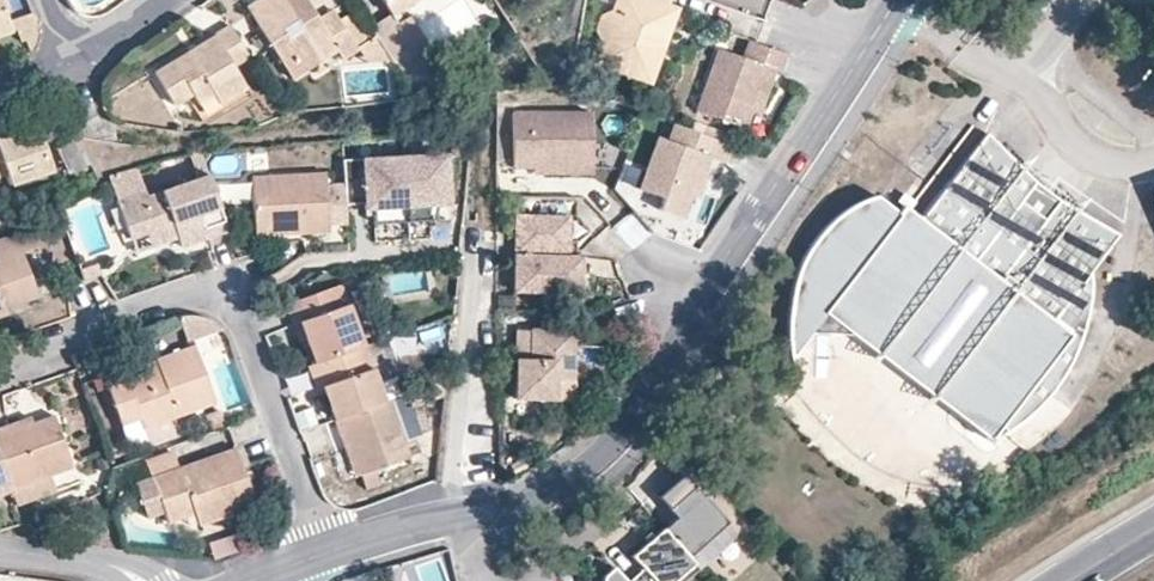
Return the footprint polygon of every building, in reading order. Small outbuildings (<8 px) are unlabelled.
[(12,31),(7,19),(1,0),(0,0),(0,34),(12,31)] [(122,0),(68,0),(69,2),(78,13),(85,18),(94,18),(104,13),(122,0)] [(343,57),(359,47),(338,16),(324,25),(319,17),(307,0),(260,0),(248,7),(286,67),(315,49),(322,59),(338,50),(343,57)] [(393,13),(414,0),(390,0),(386,2),(393,13)] [(614,12),(613,12),(601,18),(597,30),(603,44),(596,64),(642,81),(650,58),(662,54),(667,41),(661,30),(669,8),(667,7),(669,0),(619,0),(614,12)] [(333,8),(319,17),(324,25),(338,16),(333,8)] [(679,11),(669,8),(661,30),(667,41),(679,11)] [(34,21),(31,11),(19,15),(22,27),(27,40),(35,37),(35,31),(34,21)] [(377,36),(417,100),(445,97),(426,67),(399,24),(393,13),(371,26),(377,36)] [(7,19),(12,31),(22,27),(19,15),(7,19)] [(399,24),(426,67),(457,65),(455,51),(432,53),(411,17),(399,24)] [(248,53),(231,26),(157,73),(176,104),(193,92),(198,102),(214,93),(220,101),(246,84),(234,63),(248,53)] [(781,76),(788,58),(749,44),(742,62),(721,55),(699,115),(744,131),(751,113),(766,71),(776,74),(781,76)] [(315,49),(286,67),(293,77),(322,59),(315,49)] [(650,58),(642,81),(651,84),(662,54),(650,58)] [(760,117),(776,74),(766,71),(751,113),(760,117)] [(214,93),(198,102),(200,104),(196,106),(206,121),(252,93),(246,84),(220,101),(214,93)] [(593,118),(517,118),(517,175),(593,175),(593,118)] [(721,165),(727,147),(674,128),(667,146),(657,142),(638,194),(662,203),(658,215),(682,224),(691,198),(698,200),(707,175),(703,173),(708,160),(721,165)] [(1081,211),(1056,195),(1041,215),(1020,199),(1035,178),(1026,169),(1002,149),(983,129),(917,214),(905,206),(900,202),(893,210),(873,195),(851,202),(838,210),(833,215),(824,224),(809,242),(802,255),(790,284),(787,299),(787,304),(786,314),(786,333),(786,343),(788,351),(790,357),(810,330),(848,333),(991,440),(999,429),(1005,433),(1022,421),(1031,413),(1055,391),(1060,385),(1066,376),(1079,346),(1086,323),(1088,314),(1090,294),(1090,266),(1118,230),(1095,217),(1081,211)] [(10,182),(14,193),(55,179),(39,132),(16,140),(14,133),(0,138),(0,186),(10,182)] [(453,155),(405,157),(408,223),(439,222),(438,205),(448,204),(446,174),(454,173),(453,155)] [(408,223),(405,157),(346,163),(349,208),(365,207),(366,215),(379,214),(380,225),(408,223)] [(229,240),(208,176),(146,197),(138,171),(111,180),(132,243),(149,238),(154,251),(180,242),(184,255),(229,240)] [(1041,215),(1056,195),(1060,191),(1037,174),(1035,178),(1020,199),(1041,215)] [(254,179),(255,226),(287,225),(288,234),(328,233),(328,177),(254,179)] [(900,202),(905,206),(911,198),(901,191),(895,199),(900,202)] [(577,200),(520,199),(519,293),(580,294),(581,258),(574,258),(568,257),(569,217),(577,217),(577,200)] [(591,233),(577,217),(569,217),(568,257),(574,258),(575,243),(580,243),(591,233)] [(287,225),(255,226),(255,234),(288,234),(287,225)] [(40,297),(25,254),(40,249),(34,230),(0,242),(0,311),(40,297)] [(83,268),(87,280),(104,274),(100,261),(83,268)] [(312,364),(361,347),(339,284),(283,304),(290,326),(297,323),(303,339),(312,364)] [(191,345),(225,332),(222,328),(216,323),(206,318),(196,318),(184,318),(180,318),(191,345)] [(296,342),(303,339),(297,323),(290,326),(296,342)] [(531,365),(518,365),(516,365),(515,403),(571,404),(572,336),(532,335),(532,337),(531,365)] [(518,337),(518,365),(531,365),(532,337),(518,337)] [(393,375),(380,340),(361,347),(374,382),(393,375)] [(310,365),(331,421),(337,419),(381,403),(374,382),(361,347),(312,364),(310,365)] [(197,349),(159,362),(162,371),(152,374),(131,381),(126,370),(108,376),(124,425),(143,419),(147,428),(173,419),(218,404),(197,349)] [(162,371),(159,362),(149,365),(152,374),(162,371)] [(409,460),(388,401),(381,403),(337,419),(338,422),(345,440),(358,478),(409,460)] [(0,429),(0,454),(10,482),(12,487),(51,473),(73,465),(55,416),(33,424),(14,430),(11,425),(0,429)] [(30,418),(11,425),(14,430),(33,424),(30,418)] [(180,435),(173,419),(147,428),(143,419),(124,425),(131,444),(143,440),(155,444),(180,435)] [(334,444),(345,440),(338,422),(328,425),(334,444)] [(176,453),(151,460),(157,477),(141,484),(154,517),(170,512),(173,521),(200,513),(204,525),(260,507),(240,450),(182,470),(176,453)] [(0,454),(0,486),(10,482),(0,454)] [(17,503),(57,489),(51,473),(12,487),(14,494),(17,503)] [(14,494),(12,487),(10,482),(0,486),(0,500),(14,494)] [(674,546),(691,564),(730,529),(689,484),(673,497),(681,506),(671,515),(679,524),(666,537),(674,546)] [(126,516),(128,524),(138,521),(135,513),(126,516)] [(695,568),(691,564),(674,546),(666,537),(664,535),(633,562),(644,575),(638,580),(681,580),(695,568)] [(235,536),(208,544),(213,561),(240,554),(235,536)] [(700,574),(695,568),(681,580),(692,580),(700,574)] [(614,572),(605,580),(622,580),(614,572)]
